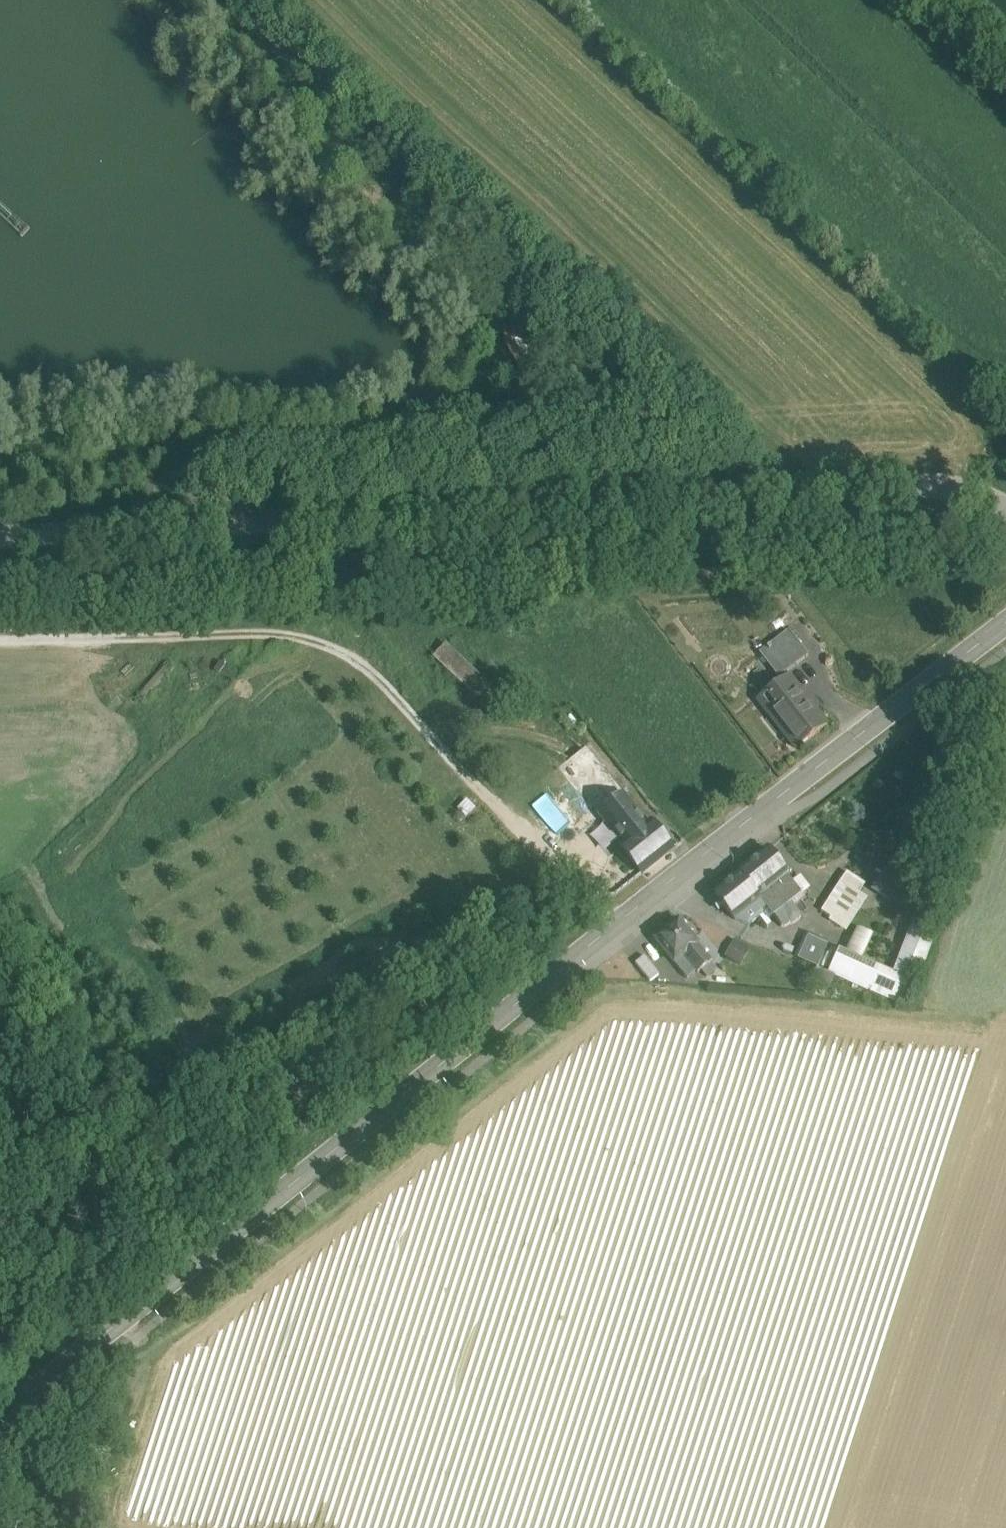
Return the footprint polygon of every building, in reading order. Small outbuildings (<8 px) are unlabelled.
[(789,632),(759,655),(778,679),(808,657),(789,632)] [(446,643),(434,656),(479,697),(491,684),(446,643)] [(827,727),(789,677),(758,701),(796,750),(827,727)] [(587,788),(562,808),(579,830),(605,810),(587,788)] [(631,810),(620,800),(613,807),(623,816),(631,810)] [(644,826),(631,810),(623,816),(616,822),(608,828),(623,847),(622,848),(642,873),(670,850),(650,825),(644,830),(644,826)] [(612,817),(604,823),(608,828),(616,822),(612,817)] [(787,875),(767,850),(738,873),(740,875),(765,907),(773,917),(774,916),(782,927),(785,927),(790,924),(793,924),(800,919),(801,915),(791,903),(802,895),(787,876),(787,875)] [(846,873),(821,911),(831,917),(829,920),(838,926),(859,893),(852,888),(858,880),(846,873)] [(765,907),(740,875),(714,895),(734,920),(748,927),(764,914),(761,911),(765,907)] [(674,921),(666,927),(667,931),(655,940),(674,964),(683,956),(697,974),(711,962),(678,922),(674,921)] [(873,935),(857,927),(848,946),(865,954),(873,935)] [(934,937),(911,929),(896,967),(919,975),(934,937)] [(806,932),(795,957),(817,967),(829,942),(806,932)] [(734,939),(726,955),(742,964),(751,947),(734,939)] [(877,966),(839,948),(828,972),(867,990),(877,966)] [(659,975),(645,957),(636,965),(650,982),(659,975)] [(912,982),(877,966),(867,990),(897,1003),(904,998),(912,982)]
